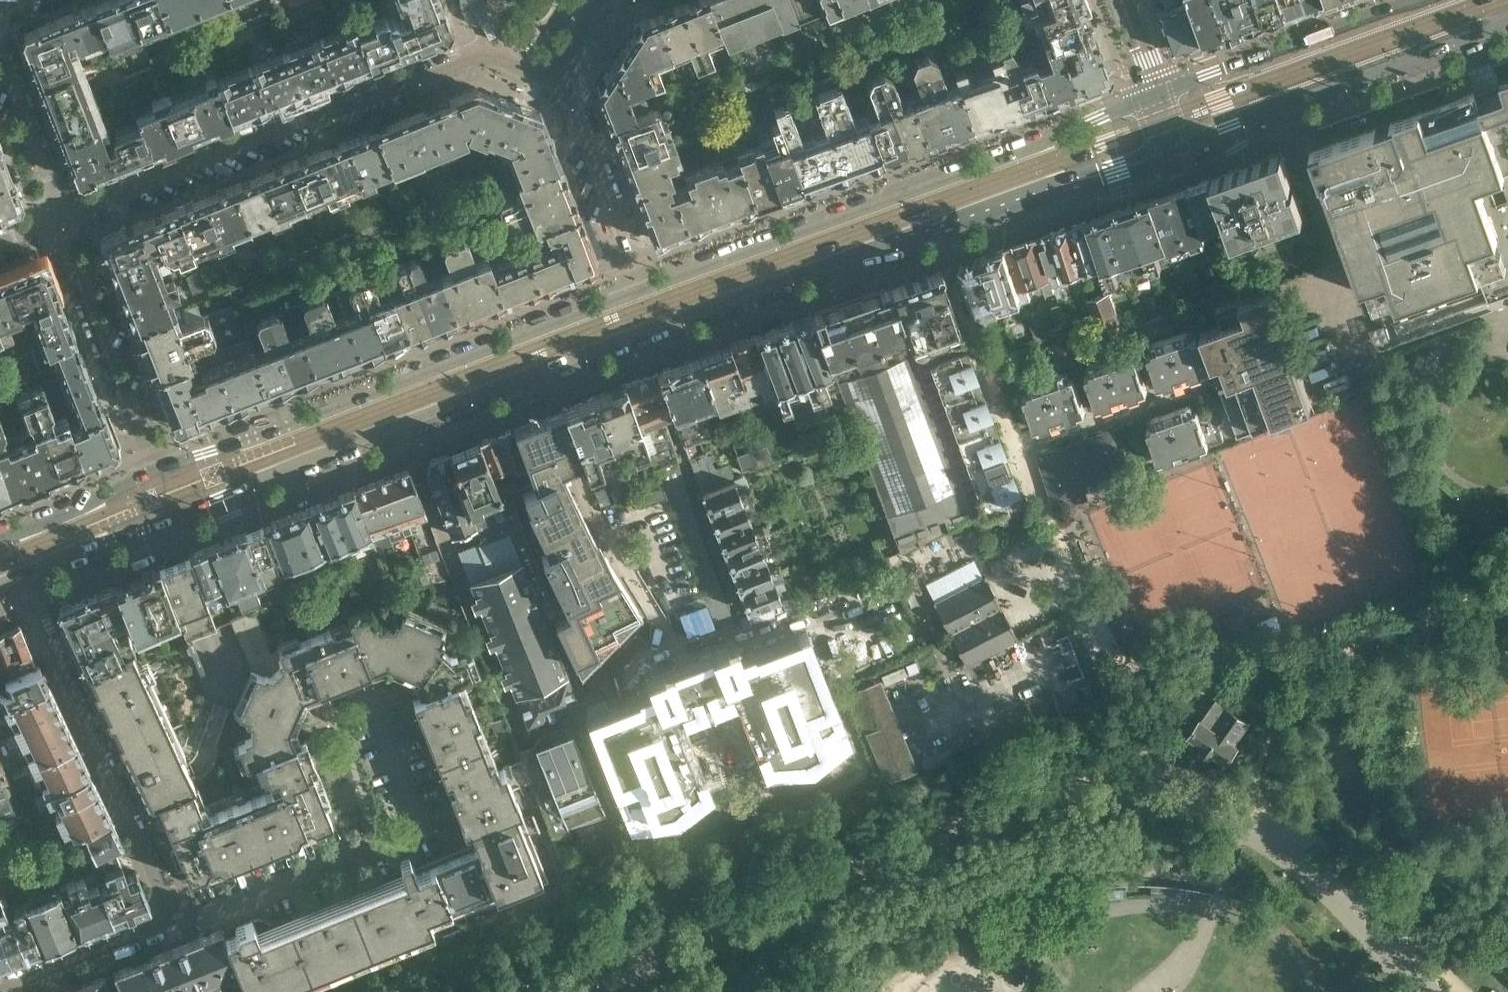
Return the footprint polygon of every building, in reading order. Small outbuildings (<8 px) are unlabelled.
[(127,0),(102,0),(94,3),(105,33),(108,41),(139,29),(127,0)] [(161,0),(127,0),(139,29),(168,17),(161,0)] [(196,0),(161,0),(168,17),(198,5),(196,0)] [(304,0),(288,0),(287,0),(292,12),(306,6),(304,0)] [(440,0),(396,0),(399,6),(405,3),(409,15),(411,20),(443,7),(440,0)] [(464,23),(478,18),(486,16),(481,0),(457,0),(464,23)] [(721,32),(709,0),(691,0),(681,4),(709,74),(718,70),(706,38),(721,32)] [(821,0),(709,0),(721,32),(725,40),(776,20),(777,24),(823,5),(821,0)] [(823,5),(825,10),(851,0),(821,0),(823,5)] [(966,0),(957,0),(952,2),(955,10),(956,12),(969,7),(966,0)] [(1019,4),(1014,6),(1023,30),(1082,7),(1079,0),(1031,0),(1019,4)] [(1192,0),(1166,0),(1169,7),(1160,11),(1173,48),(1174,48),(1179,50),(1179,51),(1207,41),(1192,0)] [(1218,0),(1192,0),(1207,41),(1229,33),(1218,0)] [(1238,0),(1218,0),(1229,33),(1248,26),(1238,0)] [(1261,0),(1238,0),(1248,26),(1268,19),(1261,0)] [(1285,0),(1261,0),(1268,19),(1289,12),(1285,0)] [(1308,0),(1285,0),(1289,12),(1309,4),(1308,0)] [(326,13),(321,1),(306,6),(311,18),(326,13)] [(955,10),(952,2),(930,9),(933,18),(955,10)] [(105,33),(94,3),(56,19),(64,38),(65,38),(72,35),(75,42),(78,44),(105,33)] [(709,74),(681,4),(654,15),(669,53),(687,46),(699,78),(709,74)] [(311,18),(306,6),(292,12),(297,24),(311,18)] [(448,32),(449,28),(450,28),(451,27),(450,26),(443,7),(411,20),(409,15),(400,19),(399,17),(396,15),(387,18),(400,52),(401,52),(401,51),(404,50),(405,51),(447,34),(448,34),(448,32)] [(1042,48),(1056,42),(1090,30),(1082,7),(1023,30),(1018,32),(1025,53),(1041,47),(1042,48)] [(251,28),(272,20),(269,11),(239,23),(243,32),(251,28)] [(400,52),(387,18),(385,14),(372,19),(374,24),(357,30),(371,64),(400,52)] [(655,59),(669,53),(654,15),(642,20),(632,35),(633,35),(630,38),(628,41),(646,85),(650,95),(666,89),(655,59)] [(67,44),(65,38),(64,38),(56,19),(24,32),(21,38),(30,59),(67,44)] [(371,64),(357,30),(353,21),(342,26),(344,30),(320,40),(336,79),(371,64)] [(1004,37),(998,22),(989,25),(993,36),(995,40),(1004,37)] [(236,35),(243,32),(239,23),(210,35),(213,44),(222,40),(236,35)] [(256,40),(251,28),(243,32),(236,35),(240,46),(256,40)] [(1106,70),(1090,30),(1056,42),(1073,89),(1102,79),(1106,70)] [(183,56),(203,48),(213,44),(210,35),(179,47),(183,56)] [(240,46),(236,35),(222,40),(227,51),(240,46)] [(336,79),(320,40),(318,35),(308,39),(310,44),(286,54),(301,92),(336,79)] [(998,51),(995,40),(993,36),(979,41),(982,49),(978,51),(984,66),(976,69),(979,79),(993,117),(1019,108),(998,51)] [(646,85),(628,41),(626,44),(627,44),(625,48),(624,47),(613,64),(624,91),(640,84),(646,85)] [(1073,89),(1056,42),(1042,48),(1045,57),(1033,62),(1046,99),(1073,89)] [(77,69),(68,45),(67,44),(30,59),(39,83),(77,69)] [(175,59),(183,56),(179,47),(150,58),(154,67),(175,59)] [(179,67),(206,57),(203,48),(183,56),(175,59),(179,67)] [(1046,99),(1033,62),(1032,60),(1021,64),(1007,48),(998,51),(1019,108),(1046,99)] [(993,117),(979,79),(967,83),(963,71),(962,59),(958,49),(945,53),(956,83),(971,125),(993,117)] [(904,149),(876,72),(869,50),(844,59),(855,88),(863,86),(873,113),(866,116),(867,120),(881,158),(904,149)] [(740,61),(736,53),(731,55),(735,63),(740,61)] [(301,92),(286,54),(261,64),(259,59),(247,64),(249,68),(265,107),(301,92)] [(971,125),(956,83),(944,87),(934,58),(927,54),(922,56),(949,133),(971,125)] [(949,133),(922,56),(915,58),(912,69),(921,96),(911,99),(927,141),(949,133)] [(149,69),(154,67),(150,58),(120,70),(123,79),(149,69)] [(152,78),(179,67),(175,59),(154,67),(149,69),(152,78)] [(630,106),(624,91),(613,64),(610,68),(611,69),(609,72),(608,71),(596,90),(600,100),(609,124),(647,109),(644,100),(630,106)] [(265,107),(249,68),(228,77),(227,72),(215,77),(232,120),(265,107)] [(87,93),(77,69),(39,83),(49,108),(87,93)] [(127,88),(152,78),(149,69),(123,79),(127,88)] [(927,141),(911,99),(902,103),(891,73),(884,70),(876,72),(904,149),(927,141)] [(232,120),(215,77),(214,75),(205,79),(207,85),(189,93),(205,131),(219,125),(219,126),(233,120),(232,120)] [(1500,82),(1505,95),(1494,99),(1479,104),(1475,91),(1461,96),(1390,122),(1390,121),(1377,127),(1310,151),(1360,288),(1388,278),(1397,305),(1479,276),(1488,302),(1507,294),(1507,79),(1500,82)] [(685,94),(681,83),(673,86),(678,97),(685,94)] [(881,158),(867,120),(855,125),(850,113),(846,115),(844,110),(849,108),(844,95),(839,96),(835,85),(826,87),(855,167),(881,158)] [(678,97),(673,86),(666,89),(670,100),(678,97)] [(498,140),(512,101),(511,101),(510,101),(504,99),(499,97),(492,94),(493,94),(490,93),(490,94),(483,91),(483,90),(481,89),(481,90),(478,89),(478,88),(475,87),(454,95),(454,96),(450,98),(450,97),(435,103),(451,142),(465,136),(462,127),(465,125),(466,122),(469,123),(467,130),(467,132),(484,139),(486,135),(498,140)] [(855,167),(826,87),(817,91),(821,103),(817,104),(821,117),(826,116),(828,121),(823,122),(828,135),(815,139),(829,177),(855,167)] [(96,118),(87,93),(49,108),(58,132),(96,118)] [(205,131),(189,93),(171,100),(168,93),(160,97),(178,142),(191,137),(191,136),(205,131)] [(178,142),(160,97),(151,100),(154,107),(137,113),(140,122),(152,152),(165,147),(178,142)] [(721,111),(715,97),(700,103),(701,106),(705,117),(721,111)] [(546,127),(541,112),(532,109),(532,110),(528,108),(528,107),(512,101),(498,140),(509,144),(513,142),(516,137),(519,138),(521,142),(548,132),(548,130),(547,131),(546,127)] [(451,142),(435,103),(413,112),(413,113),(406,116),(406,115),(405,115),(421,154),(451,142)] [(829,177),(815,139),(802,144),(798,132),(793,133),(792,129),(796,127),(792,113),(787,115),(783,104),(773,107),(802,186),(829,177)] [(802,186),(773,107),(762,111),(766,124),(770,126),(777,144),(781,146),(763,152),(779,195),(802,186)] [(672,139),(668,129),(664,130),(661,123),(657,124),(651,108),(647,109),(609,124),(622,158),(672,139)] [(421,154),(405,115),(404,115),(405,116),(397,119),(397,118),(375,127),(375,128),(391,166),(421,154)] [(106,142),(96,118),(58,132),(68,157),(106,142)] [(709,130),(706,120),(696,124),(694,124),(698,135),(709,130)] [(152,152),(140,122),(113,133),(112,136),(115,144),(107,146),(107,147),(115,167),(142,156),(142,157),(152,153),(152,152)] [(391,166),(375,128),(375,127),(347,139),(362,178),(369,196),(380,192),(372,173),(391,166)] [(558,157),(555,148),(554,148),(552,144),(553,144),(548,132),(521,142),(509,147),(520,177),(560,161),(559,161),(558,157)] [(362,178),(347,139),(317,151),(340,207),(351,203),(344,185),(362,178)] [(672,178),(665,160),(674,157),(671,149),(675,147),(672,139),(622,158),(635,191),(667,180),(672,178)] [(115,167),(107,147),(107,146),(106,142),(68,157),(76,178),(82,181),(115,167)] [(779,195),(763,152),(759,142),(735,150),(736,151),(755,203),(779,195)] [(340,207),(317,151),(289,162),(304,200),(324,192),(331,211),(340,207)] [(755,203),(736,151),(702,164),(721,215),(721,216),(755,203)] [(1304,213),(1282,152),(1210,178),(1170,192),(1191,250),(1203,246),(1200,237),(1205,235),(1203,229),(1226,221),(1233,239),(1304,213)] [(4,156),(0,158),(0,214),(19,206),(22,201),(16,188),(4,156)] [(584,227),(580,217),(581,216),(580,214),(579,214),(578,211),(579,211),(567,181),(566,181),(565,178),(566,178),(560,161),(520,177),(517,178),(522,191),(514,194),(516,199),(511,201),(509,196),(500,200),(498,206),(503,221),(509,223),(518,219),(523,231),(538,226),(541,233),(552,234),(555,243),(562,240),(574,272),(594,264),(595,265),(595,264),(594,263),(595,259),(597,260),(598,259),(597,258),(596,256),(595,256),(591,246),(592,246),(590,241),(590,242),(586,231),(584,227)] [(304,200),(289,162),(261,173),(283,230),(294,226),(286,207),(304,200)] [(721,215),(702,164),(691,168),(693,174),(685,177),(686,179),(673,183),(675,190),(674,191),(687,228),(721,215)] [(283,230),(261,173),(233,185),(248,222),(267,215),(274,233),(283,230)] [(688,228),(687,228),(674,191),(667,193),(666,189),(669,187),(667,180),(635,191),(652,236),(651,236),(653,242),(659,240),(659,239),(688,228)] [(248,222),(233,185),(204,196),(226,252),(237,248),(229,229),(248,222)] [(458,201),(454,191),(438,197),(442,207),(458,201)] [(1191,250),(1170,192),(1151,199),(1169,247),(1177,245),(1180,254),(1191,250)] [(226,252),(204,196),(176,207),(191,244),(210,237),(217,256),(226,252)] [(442,207),(438,197),(424,203),(427,213),(438,208),(442,207)] [(1172,254),(1169,247),(1151,199),(1129,206),(1152,270),(1165,266),(1162,257),(1172,254)] [(1152,270),(1129,206),(1107,213),(1107,214),(1127,270),(1137,266),(1140,274),(1152,270)] [(191,244),(176,207),(150,218),(158,240),(162,249),(163,252),(167,253),(175,250),(179,260),(195,254),(191,244)] [(443,221),(438,208),(427,213),(415,217),(420,230),(443,221)] [(392,226),(412,219),(409,211),(380,223),(383,230),(392,226)] [(1127,270),(1107,214),(1086,221),(1101,263),(1109,285),(1120,281),(1117,273),(1127,270)] [(158,240),(150,218),(103,237),(103,238),(102,241),(101,242),(108,260),(158,240)] [(1101,263),(1086,221),(1068,227),(1084,269),(1101,263)] [(1084,269),(1068,227),(1050,233),(1061,263),(1065,275),(1084,269)] [(1061,263),(1050,233),(1038,237),(1053,280),(1059,278),(1055,265),(1061,263)] [(325,252),(354,241),(351,234),(323,245),(325,252)] [(538,286),(524,248),(509,254),(501,234),(481,242),(487,258),(504,299),(538,286)] [(1053,280),(1038,237),(1021,243),(1034,281),(1042,279),(1045,288),(1054,285),(1053,280)] [(620,253),(615,238),(601,243),(607,258),(620,253)] [(504,299),(487,258),(475,262),(472,255),(467,257),(466,253),(471,251),(468,243),(459,239),(451,242),(478,310),(504,299)] [(160,283),(154,267),(148,252),(150,251),(154,252),(162,249),(158,240),(108,260),(126,305),(176,285),(173,277),(160,283)] [(562,240),(555,243),(541,248),(538,242),(524,248),(538,286),(574,272),(562,240)] [(478,310),(451,242),(444,245),(442,252),(445,261),(450,259),(451,263),(447,265),(450,272),(438,277),(455,319),(478,310)] [(1034,281),(1021,243),(1005,248),(1021,296),(1021,297),(1031,294),(1027,283),(1034,281)] [(297,263),(322,254),(325,252),(323,245),(294,256),(297,263)] [(1021,296),(1005,248),(983,255),(999,303),(1021,296)] [(999,303),(983,255),(960,263),(976,311),(999,303)] [(269,274),(297,263),(294,256),(266,267),(269,274)] [(455,319),(438,277),(428,280),(425,273),(420,275),(419,271),(424,269),(421,261),(412,257),(405,260),(432,327),(455,319)] [(432,327),(405,260),(398,263),(395,270),(398,279),(403,277),(404,281),(400,283),(403,290),(391,295),(407,337),(432,327)] [(58,294),(47,266),(39,262),(39,263),(7,276),(20,310),(21,309),(33,304),(58,294)] [(240,286),(269,274),(266,267),(237,278),(240,286)] [(966,347),(945,289),(940,275),(941,274),(942,274),(942,273),(942,272),(941,270),(940,270),(939,269),(938,269),(937,269),(935,270),(935,271),(934,271),(934,272),(891,287),(891,288),(890,288),(918,365),(966,347)] [(208,287),(201,270),(193,274),(200,290),(208,287)] [(200,290),(193,274),(186,276),(193,293),(200,290)] [(21,309),(20,310),(7,276),(0,278),(0,331),(6,344),(16,340),(11,326),(7,324),(5,319),(22,313),(21,309)] [(407,337),(391,295),(379,299),(376,291),(372,292),(370,288),(375,287),(372,280),(363,276),(358,278),(384,346),(407,337)] [(211,297),(240,286),(237,278),(208,289),(211,297)] [(384,346),(358,278),(347,282),(346,287),(349,296),(354,295),(355,299),(351,300),(355,313),(346,316),(361,355),(384,346)] [(293,381),(267,314),(255,284),(231,293),(233,299),(238,313),(248,339),(191,361),(153,376),(172,423),(171,423),(179,426),(293,381)] [(172,312),(166,297),(179,292),(176,285),(126,305),(134,327),(172,312)] [(211,297),(208,289),(208,287),(200,290),(193,293),(196,303),(211,297)] [(1292,348),(1269,287),(1242,297),(1241,296),(1231,300),(1229,300),(1220,303),(1219,305),(1216,306),(1218,310),(1223,323),(1201,331),(1218,376),(1242,440),(1315,412),(1292,348)] [(967,497),(963,488),(960,479),(956,469),(953,460),(950,451),(946,441),(943,432),(939,422),(936,413),(932,404),(929,394),(925,385),(922,376),(918,365),(890,288),(809,316),(828,366),(852,432),(854,431),(900,551),(973,514),(967,497)] [(1125,327),(1112,292),(1089,300),(1103,338),(1105,344),(1128,336),(1125,327)] [(75,338),(58,294),(33,304),(32,308),(48,349),(53,346),(75,338)] [(361,355),(346,316),(335,320),(331,308),(326,310),(325,306),(329,304),(327,298),(317,294),(312,296),(339,364),(361,355)] [(339,364),(312,296),(302,300),(300,305),(304,314),(308,312),(310,316),(305,318),(310,330),(301,334),(316,372),(339,364)] [(238,313),(233,299),(218,304),(224,318),(238,313)] [(1196,317),(1191,305),(1168,313),(1172,325),(1196,317)] [(194,344),(192,339),(197,337),(199,342),(209,338),(212,330),(207,317),(199,314),(190,317),(192,322),(187,324),(185,319),(176,323),(172,312),(134,327),(153,376),(191,361),(185,347),(194,344)] [(316,372),(301,334),(290,338),(285,326),(280,328),(279,324),(283,322),(281,316),(272,312),(267,314),(293,381),(316,372)] [(1172,325),(1168,313),(1146,320),(1150,332),(1172,325)] [(828,366),(809,316),(791,322),(816,395),(826,391),(818,369),(828,366)] [(1150,332),(1146,320),(1125,327),(1128,336),(1129,339),(1150,332)] [(816,395),(791,322),(790,322),(772,328),(772,329),(753,335),(774,395),(779,406),(788,402),(795,422),(822,413),(816,395)] [(1075,347),(1067,324),(1050,330),(1058,353),(1048,356),(1052,370),(1079,360),(1075,347)] [(1209,369),(1197,335),(1193,336),(1191,328),(1149,343),(1152,350),(1148,351),(1160,386),(1177,381),(1176,380),(1192,374),(1192,375),(1209,369)] [(244,340),(240,330),(219,338),(223,348),(244,340)] [(774,395),(753,335),(729,344),(729,345),(748,396),(751,404),(774,395)] [(89,375),(75,338),(53,346),(67,384),(89,375)] [(1108,351),(1105,344),(1103,338),(1088,343),(1092,356),(1108,351)] [(1092,356),(1088,343),(1075,347),(1079,360),(1092,356)] [(748,396),(729,345),(698,355),(715,401),(718,408),(748,396)] [(973,367),(966,347),(918,365),(922,376),(931,372),(935,381),(973,367)] [(1147,391),(1135,356),(1132,357),(1129,349),(1087,364),(1090,371),(1086,373),(1098,407),(1115,402),(1115,401),(1130,395),(1130,396),(1147,391)] [(714,434),(703,405),(715,401),(698,355),(657,371),(652,373),(625,384),(650,451),(656,468),(678,459),(663,417),(668,416),(672,414),(684,445),(714,434)] [(980,386),(973,367),(935,381),(925,385),(929,394),(938,391),(942,400),(980,386)] [(1086,412),(1074,377),(1070,378),(1067,371),(1025,385),(1028,392),(1024,394),(1036,428),(1053,423),(1053,422),(1068,416),(1069,417),(1086,412)] [(104,413),(89,375),(67,384),(82,420),(82,421),(104,413)] [(650,451),(625,384),(594,396),(610,438),(626,432),(635,456),(650,451)] [(85,464),(69,426),(64,414),(51,419),(49,415),(50,411),(39,385),(26,390),(61,474),(85,464)] [(987,405),(980,386),(942,400),(932,404),(936,413),(945,410),(949,419),(987,405)] [(61,474),(26,390),(13,396),(24,422),(28,423),(30,428),(16,434),(37,484),(61,474)] [(601,554),(561,470),(572,465),(581,461),(583,460),(588,474),(602,468),(593,444),(610,438),(594,396),(552,413),(538,418),(513,428),(534,482),(535,486),(523,492),(529,506),(527,507),(548,552),(541,555),(568,612),(554,619),(574,660),(597,649),(593,641),(616,630),(612,622),(638,610),(610,564),(600,568),(595,557),(601,554)] [(1209,444),(1200,417),(1197,409),(1193,411),(1191,403),(1149,418),(1152,425),(1148,426),(1160,461),(1209,444)] [(987,405),(949,419),(939,422),(943,432),(952,428),(956,438),(994,423),(987,405)] [(116,445),(104,413),(82,421),(82,420),(69,426),(85,464),(113,452),(114,452),(117,445),(116,445)] [(832,440),(825,421),(807,428),(814,447),(832,440)] [(1001,442),(994,423),(956,438),(946,441),(950,451),(959,447),(963,456),(1001,442)] [(16,434),(3,439),(1,434),(3,431),(0,424),(0,462),(13,493),(37,484),(16,434)] [(534,482),(513,428),(497,434),(518,488),(534,482)] [(814,447),(807,428),(791,433),(798,453),(814,447)] [(1082,483),(1129,467),(1116,429),(1039,455),(1052,493),(1061,490),(1066,505),(1087,498),(1082,483)] [(518,488),(497,434),(479,441),(491,473),(499,494),(510,491),(518,488)] [(499,494),(491,473),(479,441),(449,453),(459,479),(455,480),(467,508),(469,507),(476,525),(483,542),(479,544),(479,545),(513,532),(512,530),(499,494)] [(1001,442),(963,456),(953,460),(956,469),(966,466),(969,475),(1008,461),(1001,442)] [(771,457),(766,445),(736,456),(740,468),(771,457)] [(734,478),(728,463),(715,468),(704,451),(689,457),(701,491),(734,478)] [(467,508),(455,480),(459,479),(449,453),(429,461),(427,473),(452,534),(476,525),(469,507),(467,508)] [(683,478),(678,459),(656,468),(663,486),(683,478)] [(1008,461),(969,475),(960,479),(963,488),(973,485),(976,494),(1015,480),(1008,461)] [(0,462),(0,499),(13,493),(0,462)] [(425,512),(409,469),(391,476),(401,502),(404,501),(410,518),(406,519),(404,524),(408,533),(420,528),(415,516),(425,512)] [(750,495),(747,487),(748,483),(746,478),(743,475),(734,478),(701,491),(709,511),(750,495)] [(410,518),(404,501),(401,502),(391,476),(367,485),(383,525),(385,525),(390,537),(391,539),(401,535),(397,523),(406,519),(410,518)] [(689,496),(683,478),(663,486),(670,503),(689,496)] [(1025,508),(1015,480),(976,494),(967,497),(973,514),(974,517),(976,516),(977,518),(978,519),(979,521),(981,522),(983,522),(986,522),(988,522),(989,521),(990,520),(992,519),(993,518),(993,517),(993,515),(993,514),(993,512),(993,511),(993,510),(1002,507),(1003,509),(1004,510),(1005,511),(1006,512),(1008,512),(1010,513),(1012,513),(1014,512),(1025,508)] [(383,525),(367,485),(353,490),(373,544),(390,537),(385,525),(383,525)] [(666,497),(662,486),(635,496),(640,507),(666,497)] [(374,546),(373,544),(353,490),(330,499),(346,542),(355,539),(360,551),(374,546)] [(518,513),(510,491),(499,494),(512,530),(523,526),(518,513)] [(749,518),(746,509),(749,508),(747,503),(753,501),(750,495),(709,511),(717,531),(749,518)] [(694,513),(689,496),(670,503),(676,520),(694,513)] [(346,542),(330,499),(308,508),(324,551),(346,542)] [(324,551),(308,508),(278,520),(295,562),(324,551)] [(699,528),(694,513),(676,520),(682,535),(699,528)] [(766,535),(762,526),(757,528),(756,525),(753,526),(749,518),(717,531),(725,551),(766,535)] [(295,562),(278,520),(257,528),(246,532),(245,532),(226,540),(249,599),(257,595),(252,583),(264,579),(275,575),(280,573),(285,586),(292,583),(285,566),(295,562)] [(535,557),(523,526),(512,530),(513,532),(524,561),(535,557)] [(705,544),(699,528),(682,535),(688,551),(705,544)] [(579,706),(540,606),(524,561),(513,532),(479,545),(460,553),(472,582),(470,583),(527,726),(579,706)] [(765,558),(762,550),(765,549),(764,545),(769,543),(766,535),(725,551),(732,571),(765,558)] [(249,599),(226,540),(206,547),(224,595),(236,590),(241,602),(249,599)] [(224,595),(206,547),(189,554),(190,555),(174,561),(165,565),(159,567),(138,576),(156,624),(178,616),(177,614),(190,609),(207,602),(224,595)] [(552,601),(535,557),(524,561),(540,606),(552,601)] [(781,575),(777,565),(772,567),(771,564),(768,565),(765,558),(732,571),(740,591),(781,575)] [(1002,607),(989,583),(985,576),(984,577),(974,559),(925,584),(935,602),(934,603),(950,634),(1002,607)] [(717,576),(711,560),(694,566),(700,582),(717,576)] [(780,596),(776,587),(780,586),(778,583),(784,581),(781,575),(740,591),(747,609),(780,596)] [(156,624),(138,576),(116,585),(125,609),(135,633),(156,624)] [(723,591),(717,576),(700,582),(706,598),(723,591)] [(125,609),(116,585),(96,593),(106,616),(117,612),(125,609)] [(729,607),(723,591),(706,598),(712,614),(729,607)] [(122,626),(120,620),(117,612),(106,616),(96,593),(77,601),(96,648),(115,639),(111,630),(122,626)] [(795,610),(791,599),(788,593),(780,596),(747,609),(754,626),(795,610)] [(96,648),(77,601),(61,608),(58,614),(78,656),(96,648)] [(369,670),(351,625),(332,633),(330,628),(322,631),(312,607),(296,614),(307,638),(303,639),(271,652),(276,663),(269,678),(288,686),(290,685),(302,697),(316,691),(320,689),(322,688),(330,685),(369,670)] [(735,623),(733,616),(729,607),(712,614),(718,629),(735,623)] [(1018,638),(1002,607),(950,634),(966,665),(1018,638)] [(259,621),(255,612),(255,611),(231,620),(235,630),(259,621)] [(402,670),(423,621),(402,612),(399,620),(395,619),(393,625),(380,625),(377,618),(374,620),(371,612),(349,620),(351,625),(369,670),(383,664),(389,664),(402,670)] [(263,631),(262,628),(259,621),(235,630),(239,641),(263,631)] [(474,674),(466,652),(458,655),(456,652),(449,655),(441,646),(444,639),(440,637),(444,630),(423,621),(402,670),(415,675),(419,680),(424,693),(462,678),(474,674)] [(37,667),(20,625),(5,631),(22,673),(37,667)] [(5,631),(0,633),(0,661),(3,667),(7,679),(22,673),(5,631)] [(267,641),(263,631),(239,641),(243,651),(267,641)] [(595,691),(645,641),(637,633),(587,683),(595,691)] [(132,651),(135,650),(127,634),(115,639),(96,648),(78,656),(86,673),(124,655),(132,651)] [(271,652),(267,641),(243,651),(247,661),(271,652)] [(704,797),(672,715),(696,705),(740,688),(772,771),(776,769),(780,768),(783,768),(786,768),(795,769),(800,768),(803,768),(806,767),(810,766),(813,765),(816,763),(820,761),(822,759),(824,757),(827,753),(829,751),(833,748),(836,746),(839,745),(842,744),(802,642),(756,660),(755,658),(737,664),(736,663),(735,664),(730,651),(720,655),(719,655),(664,676),(665,677),(655,681),(659,693),(658,694),(658,695),(640,702),(641,705),(595,723),(635,824),(638,823),(641,823),(643,822),(646,822),(650,822),(658,822),(662,822),(665,822),(670,821),(674,819),(678,817),(681,815),(685,812),(687,810),(690,807),(692,805),(695,802),(699,800),(702,798),(704,797)] [(186,654),(183,646),(175,650),(178,657),(186,654)] [(195,785),(185,763),(178,748),(185,744),(188,735),(153,661),(144,666),(137,649),(135,650),(132,651),(124,655),(86,673),(123,754),(147,804),(147,803),(148,804),(195,785)] [(276,663),(271,652),(247,661),(251,670),(255,672),(269,678),(276,663)] [(5,703),(48,685),(39,666),(37,667),(22,673),(7,679),(4,681),(8,690),(0,694),(0,705),(5,703)] [(314,762),(311,756),(305,740),(295,744),(289,727),(295,712),(302,697),(290,685),(288,686),(269,678),(255,672),(247,692),(239,711),(234,709),(226,713),(222,714),(231,738),(244,734),(245,737),(244,738),(246,741),(238,744),(246,765),(257,761),(264,781),(259,783),(282,842),(302,834),(300,829),(309,826),(311,831),(337,820),(317,771),(312,773),(309,764),(314,762)] [(486,739),(462,678),(424,693),(412,697),(425,729),(430,727),(433,735),(428,738),(437,758),(486,739)] [(874,682),(848,693),(885,783),(912,772),(874,682)] [(18,716),(55,700),(48,685),(5,703),(9,711),(15,708),(18,716)] [(1201,720),(1189,736),(1203,746),(1202,747),(1212,753),(1213,752),(1226,762),(1238,745),(1235,744),(1250,723),(1236,713),(1241,707),(1246,699),(1237,692),(1227,706),(1216,699),(1211,707),(1201,720)] [(19,733),(62,715),(55,700),(18,716),(21,721),(15,723),(19,733)] [(1201,720),(1211,706),(1205,702),(1196,716),(1201,719),(1201,720)] [(621,811),(580,708),(540,724),(543,733),(519,742),(521,749),(519,749),(558,848),(574,842),(569,827),(595,820),(596,821),(606,817),(610,828),(619,825),(614,814),(621,811)] [(31,744),(69,729),(62,715),(19,733),(22,739),(28,736),(31,744)] [(32,761),(76,743),(69,729),(31,744),(34,750),(28,752),(32,761)] [(498,768),(486,739),(437,758),(445,780),(450,777),(454,786),(498,768)] [(45,774),(83,758),(76,743),(32,761),(35,768),(41,766),(45,774)] [(0,756),(0,848),(32,835),(0,756)] [(46,791),(89,773),(83,758),(45,774),(48,781),(42,783),(46,791)] [(414,938),(411,932),(420,928),(431,924),(429,919),(432,918),(443,923),(447,912),(455,909),(465,914),(470,903),(477,900),(487,905),(492,894),(499,891),(510,896),(514,885),(522,882),(532,887),(536,877),(541,875),(539,871),(543,860),(533,856),(514,809),(519,807),(512,788),(530,781),(521,759),(498,768),(454,786),(454,787),(449,789),(452,796),(451,796),(470,845),(414,867),(409,856),(401,859),(399,863),(405,878),(400,880),(370,891),(368,886),(288,918),(290,924),(270,932),(265,934),(257,931),(252,919),(237,925),(235,930),(237,933),(225,938),(246,991),(280,991),(402,943),(414,938)] [(58,804),(97,788),(89,773),(46,791),(49,799),(55,796),(58,804)] [(282,842),(259,783),(240,791),(237,783),(231,785),(234,793),(215,801),(239,859),(259,852),(257,847),(261,845),(263,850),(282,842)] [(239,859),(215,801),(205,805),(197,784),(195,785),(148,804),(156,825),(161,823),(184,881),(211,871),(209,866),(218,862),(220,867),(239,859)] [(59,821),(103,802),(97,788),(58,804),(60,809),(55,811),(59,821)] [(83,828),(111,817),(103,802),(59,821),(62,827),(68,825),(71,833),(83,828)] [(123,845),(111,817),(83,828),(95,856),(96,856),(114,849),(123,845)] [(149,906),(135,871),(125,875),(121,863),(120,864),(114,849),(96,856),(106,882),(98,885),(113,921),(149,907),(149,906)] [(113,921),(98,885),(89,889),(85,878),(76,881),(96,927),(113,921)] [(96,927),(76,881),(69,884),(73,895),(62,899),(77,935),(96,927)] [(77,935),(62,899),(59,892),(39,899),(57,943),(77,935)] [(57,943),(39,899),(23,906),(41,949),(57,943)] [(41,949),(23,906),(15,909),(18,917),(11,920),(26,956),(41,949)] [(11,920),(5,922),(2,914),(0,915),(0,934),(11,962),(26,956),(11,920)] [(225,938),(222,929),(114,972),(114,974),(122,991),(246,991),(225,938)] [(0,934),(0,966),(11,962),(0,934)] [(105,977),(105,976),(85,984),(88,991),(111,991),(105,977)] [(85,984),(82,985),(82,986),(71,991),(88,991),(85,984)]
